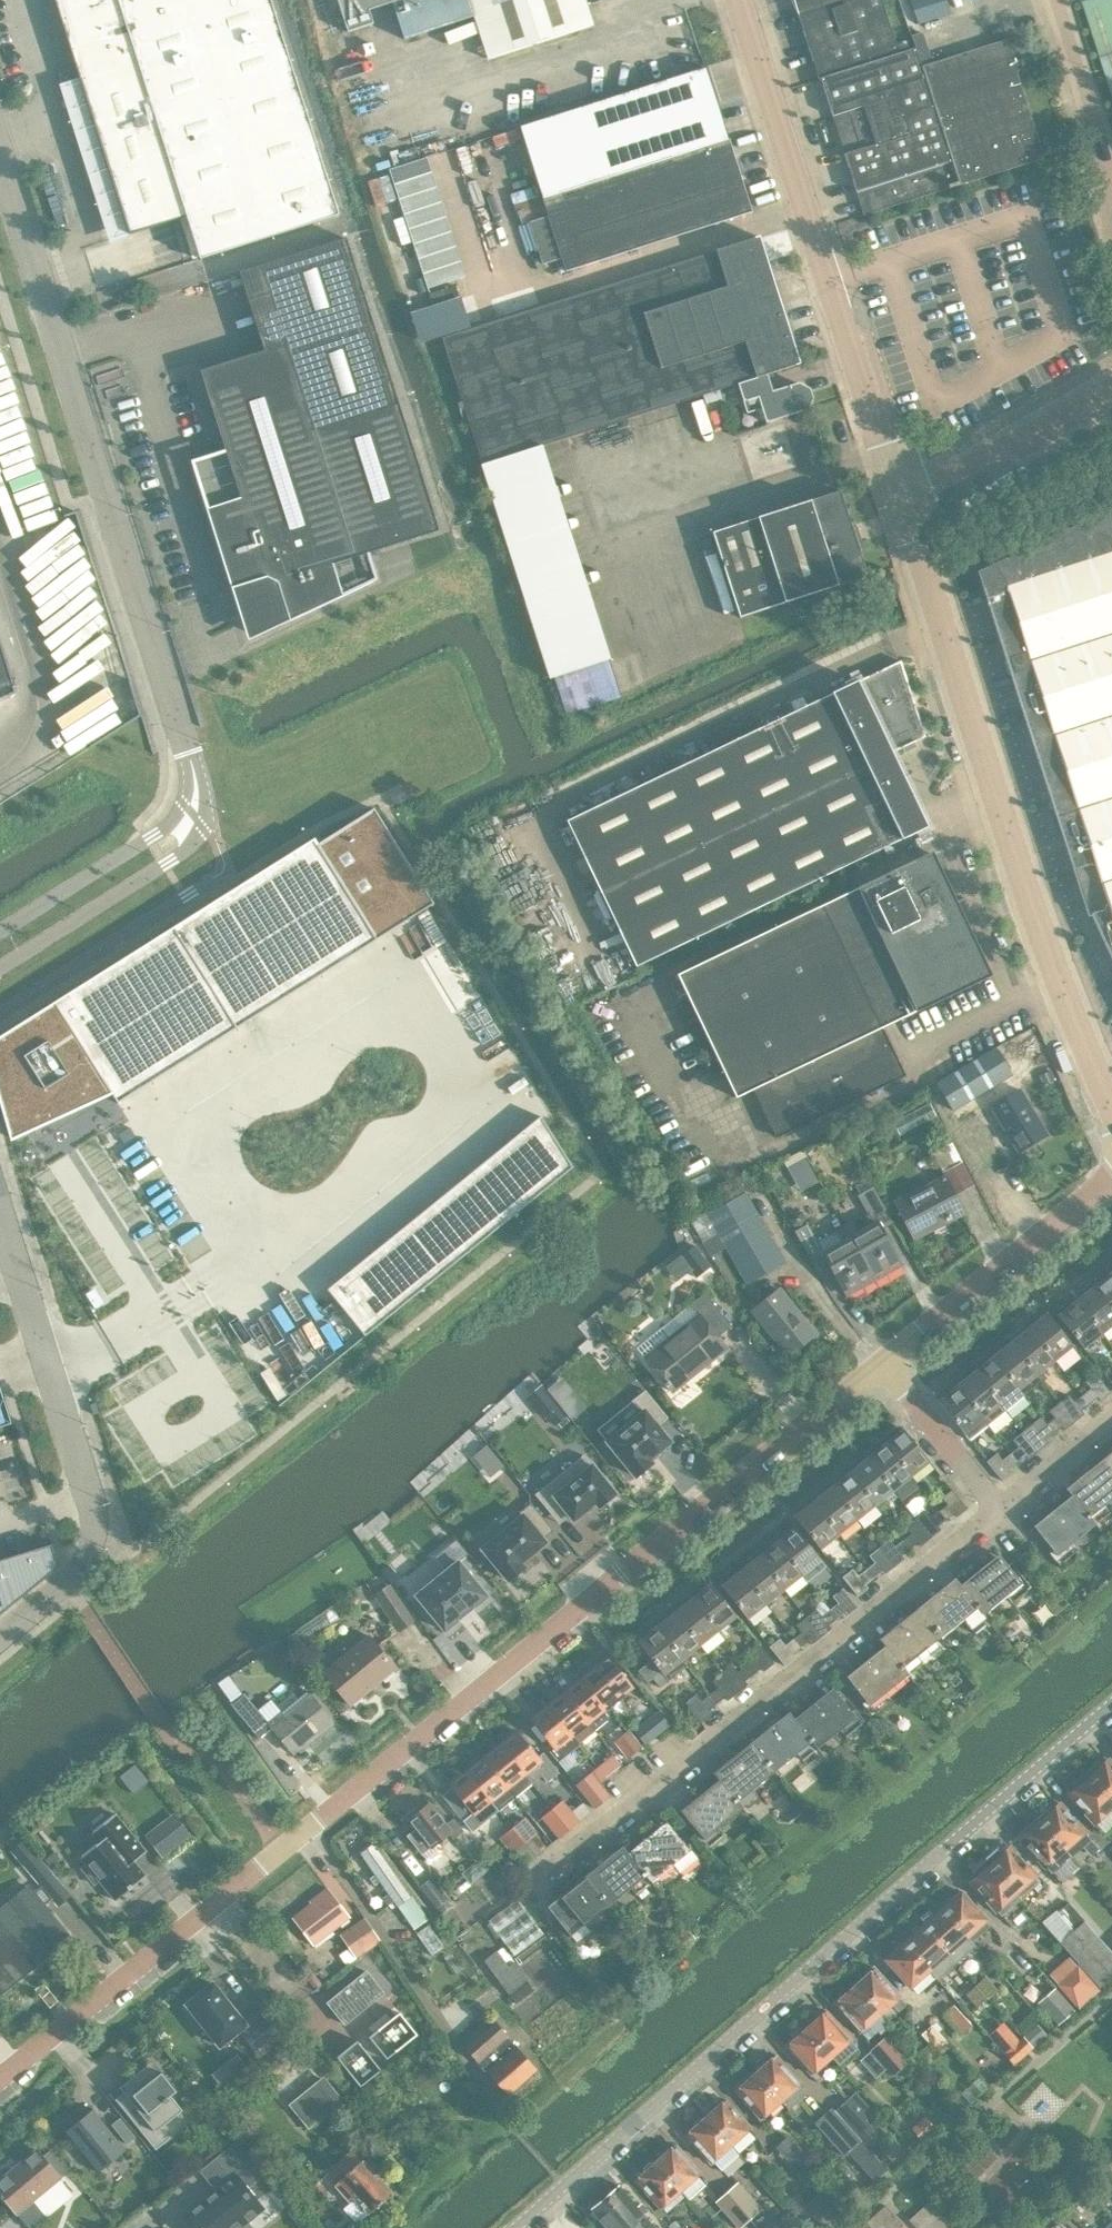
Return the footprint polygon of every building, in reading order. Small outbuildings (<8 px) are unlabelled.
[(200,259),(338,216),(270,0),(54,0),(129,235),(184,217),(200,259)] [(516,49),(592,25),(585,4),(584,0),(337,0),(346,31),(372,24),(368,10),(393,2),(403,38),(474,16),(488,58),(516,49)] [(799,14),(799,15),(846,0),(795,0),(799,14)] [(799,15),(820,78),(822,78),(899,52),(882,0),(846,0),(799,15)] [(951,13),(947,0),(909,0),(917,24),(951,13)] [(1111,100),(1111,0),(1088,0),(1111,100)] [(1013,37),(921,66),(960,185),(1044,158),(1015,71),(1022,68),(1013,37)] [(899,52),(822,78),(863,215),(960,185),(921,66),(915,48),(899,54),(899,52)] [(517,128),(541,199),(727,140),(705,68),(517,128)] [(727,140),(541,199),(547,217),(527,224),(541,266),(561,260),(564,271),(750,212),(730,149),(727,140)] [(427,157),(389,170),(427,288),(465,276),(427,157)] [(468,328),(442,336),(440,337),(479,463),(737,383),(766,374),(799,364),(759,237),(468,328)] [(225,450),(191,461),(235,603),(240,601),(251,633),(280,624),(280,625),(377,580),(368,553),(389,546),(438,531),(398,402),(346,239),(238,272),(239,274),(259,267),(291,366),(208,392),(202,371),(200,371),(225,450)] [(1084,244),(1075,247),(1080,263),(1089,260),(1084,244)] [(455,286),(429,294),(432,305),(459,297),(455,286)] [(772,391),(766,374),(737,383),(746,413),(761,409),(766,423),(807,410),(811,401),(807,388),(798,383),(772,391)] [(549,678),(552,677),(609,659),(542,448),(482,467),(549,678)] [(867,576),(859,550),(840,491),(712,532),(739,617),(867,576)] [(977,572),(980,579),(982,587),(1031,742),(1111,716),(1111,509),(977,572)] [(8,696),(15,693),(0,646),(0,698),(8,696)] [(924,737),(900,661),(566,821),(637,967),(925,828),(890,755),(892,754),(891,753),(924,737)] [(564,685),(577,709),(594,700),(589,690),(599,684),(591,670),(564,685)] [(1031,742),(1050,800),(1055,816),(1111,797),(1111,716),(1031,742)] [(1055,816),(1088,916),(1091,915),(1111,960),(1111,797),(1055,816)] [(0,1038),(0,1099),(11,1138),(103,1081),(111,1094),(117,1103),(433,904),(373,809),(317,844),(314,839),(301,847),(58,1000),(54,1002),(54,1003),(0,1038)] [(931,853),(676,974),(699,1023),(691,1027),(704,1053),(712,1049),(734,1097),(753,1088),(776,1137),(905,1076),(881,1027),(981,979),(947,908),(956,903),(931,853)] [(996,1047),(936,1082),(952,1110),(1012,1075),(996,1047)] [(1047,1134),(1038,1120),(1020,1089),(992,1106),(1019,1151),(1047,1134)] [(540,1116),(327,1289),(365,1336),(573,1167),(540,1116)] [(928,1142),(942,1170),(954,1164),(939,1136),(928,1142)] [(805,1153),(784,1165),(799,1191),(821,1178),(805,1153)] [(964,1213),(944,1176),(894,1202),(914,1240),(964,1213)] [(852,1221),(843,1225),(874,1280),(901,1264),(881,1229),(894,1222),(873,1185),(858,1194),(875,1223),(858,1232),(852,1221)] [(746,1284),(786,1262),(746,1192),(707,1213),(746,1284)] [(846,1295),(874,1280),(843,1225),(816,1241),(807,1224),(794,1231),(814,1267),(827,1260),(846,1295)] [(665,1263),(681,1282),(709,1258),(693,1240),(665,1263)] [(1111,1271),(1093,1286),(1111,1309),(1111,1272),(1111,1271)] [(1075,1300),(1101,1332),(1111,1323),(1111,1309),(1093,1286),(1075,1300)] [(779,1289),(752,1310),(788,1355),(815,1334),(779,1289)] [(636,1348),(671,1391),(726,1347),(717,1337),(731,1325),(704,1292),(690,1304),(698,1315),(670,1338),(662,1327),(636,1348)] [(1083,1347),(1101,1332),(1075,1300),(1057,1315),(1083,1347)] [(1046,1313),(1028,1328),(1054,1360),(1073,1345),(1046,1313)] [(1036,1375),(1054,1360),(1028,1328),(1010,1342),(1036,1375)] [(1018,1389),(1036,1375),(1010,1342),(992,1357),(1018,1389)] [(1005,1410),(1023,1395),(1018,1389),(992,1357),(974,1371),(1005,1410)] [(987,1425),(1005,1410),(974,1371),(956,1386),(982,1418),(987,1425)] [(1091,1388),(1082,1395),(1090,1405),(1098,1398),(1100,1400),(1110,1392),(1096,1374),(1086,1381),(1091,1388)] [(937,1401),(964,1433),(968,1439),(987,1425),(982,1418),(956,1386),(937,1401)] [(1059,1403),(1075,1423),(1085,1415),(1082,1411),(1090,1405),(1082,1395),(1074,1402),(1069,1395),(1059,1403)] [(0,1398),(0,1426),(10,1423),(2,1397),(0,1398)] [(1046,1424),(1054,1434),(1062,1427),(1065,1430),(1075,1423),(1059,1403),(1050,1411),(1055,1417),(1046,1424)] [(645,1408),(605,1441),(635,1479),(654,1463),(651,1459),(672,1442),(645,1408)] [(1023,1432),(1038,1451),(1048,1443),(1046,1441),(1054,1434),(1046,1424),(1038,1431),(1033,1425),(1023,1432)] [(903,1429),(884,1443),(911,1476),(929,1461),(903,1429)] [(1010,1453),(1018,1462),(1026,1456),(1028,1458),(1038,1451),(1023,1432),(1014,1440),(1019,1446),(1014,1450),(1010,1453)] [(884,1443),(866,1458),(893,1490),(911,1476),(884,1443)] [(1017,1463),(1018,1462),(1010,1453),(1001,1460),(996,1454),(986,1461),(1001,1480),(1011,1473),(1009,1470),(1017,1463)] [(1071,1495),(1094,1524),(1110,1511),(1105,1505),(1111,1499),(1111,1466),(1105,1457),(1066,1488),(1071,1495)] [(866,1458),(848,1472),(875,1505),(893,1490),(866,1458)] [(592,1463),(552,1496),(573,1522),(595,1505),(599,1509),(617,1494),(592,1463)] [(857,1519),(875,1505),(848,1472),(830,1487),(857,1519)] [(839,1534),(857,1519),(830,1487),(812,1501),(839,1534)] [(948,1504),(939,1511),(946,1520),(955,1513),(957,1516),(967,1508),(951,1489),(942,1497),(948,1504)] [(1094,1524),(1071,1495),(1033,1526),(1062,1562),(1078,1549),(1072,1541),(1094,1524)] [(820,1549),(839,1534),(812,1501),(793,1516),(820,1549)] [(916,1519),(931,1537),(940,1530),(937,1526),(946,1520),(939,1511),(933,1516),(930,1516),(925,1511),(916,1519)] [(523,1513),(480,1549),(508,1582),(526,1567),(523,1563),(548,1543),(523,1513)] [(903,1540),(910,1548),(918,1542),(920,1545),(931,1537),(916,1519),(905,1527),(911,1534),(903,1540)] [(806,1581),(825,1566),(794,1527),(775,1542),(801,1575),(806,1581)] [(880,1547),(895,1566),(904,1559),(901,1555),(910,1548),(903,1540),(894,1547),(889,1540),(880,1547)] [(784,1588),(801,1575),(775,1542),(758,1556),(784,1588)] [(57,1567),(50,1545),(0,1560),(0,1613),(57,1567)] [(867,1569),(874,1577),(881,1571),(884,1575),(895,1566),(880,1547),(869,1556),(875,1563),(867,1569)] [(960,1584),(984,1613),(1007,1595),(1012,1602),(1027,1589),(998,1554),(960,1584)] [(765,1603),(784,1588),(758,1556),(740,1571),(765,1603)] [(458,1559),(414,1595),(444,1632),(488,1596),(458,1559)] [(863,1585),(874,1577),(867,1569),(857,1577),(852,1570),(842,1577),(857,1596),(866,1589),(863,1585)] [(746,1618),(765,1603),(740,1571),(721,1586),(746,1618)] [(955,1577),(917,1608),(940,1638),(963,1619),(975,1632),(989,1621),(984,1613),(960,1584),(955,1577)] [(415,1621),(390,1583),(374,1594),(398,1631),(415,1621)] [(710,1583),(691,1598),(717,1631),(736,1616),(710,1583)] [(839,1603),(830,1611),(836,1618),(845,1612),(848,1615),(858,1607),(843,1588),(833,1596),(839,1603)] [(691,1598),(673,1612),(699,1645),(717,1631),(691,1598)] [(878,1639),(884,1646),(907,1675),(923,1663),(917,1656),(940,1638),(917,1608),(878,1639)] [(807,1617),(822,1636),(831,1628),(828,1625),(832,1622),(836,1618),(830,1611),(822,1617),(816,1610),(807,1617)] [(673,1612),(655,1627),(681,1659),(699,1645),(673,1612)] [(794,1639),(800,1647),(803,1645),(809,1641),(811,1644),(822,1636),(807,1617),(796,1626),(801,1632),(794,1639)] [(668,1681),(687,1666),(681,1659),(655,1627),(637,1641),(668,1681)] [(323,1673),(350,1705),(395,1668),(368,1635),(323,1673)] [(800,1647),(794,1639),(785,1646),(779,1639),(770,1647),(784,1666),(795,1657),(792,1654),(800,1647)] [(746,1666),(753,1675),(762,1668),(764,1670),(774,1663),(759,1644),(750,1652),(755,1659),(746,1666)] [(907,1675),(884,1646),(846,1676),(875,1712),(891,1700),(886,1692),(907,1675)] [(608,1658),(598,1666),(582,1679),(604,1708),(631,1686),(608,1658)] [(723,1674),(737,1692),(747,1684),(744,1681),(753,1675),(746,1666),(738,1672),(732,1666),(723,1674)] [(710,1695),(717,1704),(726,1697),(728,1700),(737,1692),(723,1674),(713,1682),(718,1688),(710,1695)] [(603,1709),(604,1708),(582,1679),(564,1693),(594,1731),(611,1718),(603,1709)] [(794,1718),(817,1747),(840,1729),(846,1736),(861,1723),(832,1687),(794,1718)] [(310,1695),(284,1716),(281,1711),(267,1722),(257,1710),(243,1693),(230,1703),(244,1720),(260,1739),(273,1728),(292,1753),(331,1721),(310,1695)] [(564,1693),(548,1707),(578,1744),(594,1731),(564,1693)] [(717,1704),(710,1695),(701,1702),(695,1696),(686,1703),(701,1721),(710,1714),(708,1711),(717,1704)] [(578,1744),(548,1707),(531,1720),(553,1749),(550,1752),(557,1761),(578,1744)] [(669,1725),(657,1711),(633,1730),(644,1744),(669,1725)] [(789,1711),(751,1741),(774,1770),(797,1752),(802,1759),(817,1747),(794,1718),(789,1711)] [(613,1741),(625,1755),(627,1758),(641,1747),(627,1730),(613,1741)] [(517,1731),(500,1745),(530,1782),(531,1781),(532,1783),(541,1775),(547,1782),(559,1772),(543,1752),(538,1756),(517,1731)] [(712,1773),(718,1780),(741,1808),(758,1795),(752,1788),(774,1770),(751,1741),(712,1773)] [(500,1745),(485,1757),(514,1795),(530,1782),(500,1745)] [(485,1757),(468,1771),(498,1808),(514,1795),(485,1757)] [(594,1764),(602,1774),(607,1770),(599,1760),(594,1764)] [(1087,1775),(1111,1804),(1111,1765),(1108,1760),(1102,1766),(1099,1763),(1087,1775)] [(482,1822),(498,1808),(468,1771),(450,1786),(450,1787),(442,1794),(462,1820),(473,1811),(482,1822)] [(591,1772),(575,1784),(595,1808),(610,1796),(602,1786),(591,1772)] [(1087,1775),(1073,1786),(1075,1789),(1069,1794),(1094,1823),(1111,1808),(1111,1804),(1087,1775)] [(741,1808),(718,1780),(680,1810),(709,1846),(724,1833),(719,1826),(741,1808)] [(562,1800),(551,1808),(569,1829),(579,1821),(562,1800)] [(406,1836),(420,1855),(448,1833),(453,1840),(464,1831),(453,1818),(446,1824),(429,1803),(408,1819),(415,1829),(406,1836)] [(1038,1817),(1070,1854),(1089,1838),(1059,1804),(1053,1809),(1050,1806),(1038,1817)] [(551,1808),(541,1817),(558,1838),(569,1829),(551,1808)] [(115,1814),(91,1833),(99,1842),(80,1857),(86,1864),(82,1868),(94,1884),(99,1880),(115,1900),(145,1876),(133,1861),(136,1859),(131,1854),(140,1847),(144,1853),(146,1852),(115,1814)] [(513,1827),(525,1842),(537,1833),(525,1817),(513,1827)] [(1070,1854),(1038,1817),(1024,1830),(1026,1833),(1020,1838),(1050,1872),(1070,1854)] [(151,1841),(162,1856),(190,1834),(179,1819),(151,1841)] [(628,1852),(650,1881),(674,1862),(679,1868),(694,1856),(666,1821),(628,1852)] [(525,1842),(513,1827),(498,1838),(511,1854),(525,1842)] [(362,1854),(375,1873),(369,1878),(374,1885),(380,1881),(390,1894),(384,1898),(389,1905),(395,1902),(414,1929),(427,1920),(374,1845),(362,1854)] [(622,1845),(584,1876),(607,1904),(631,1885),(636,1892),(650,1881),(628,1852),(622,1845)] [(986,1860),(1020,1898),(1039,1881),(1009,1847),(1003,1853),(1000,1849),(986,1860)] [(1020,1898),(986,1860),(973,1872),(977,1877),(971,1882),(1000,1915),(1020,1898)] [(607,1904),(584,1876),(546,1906),(565,1930),(562,1932),(572,1945),(575,1942),(590,1930),(584,1923),(607,1904)] [(419,1887),(436,1908),(441,1913),(451,1905),(447,1900),(430,1878),(419,1887)] [(49,1954),(46,1951),(67,1934),(28,1886),(0,1910),(0,1994),(49,1954)] [(327,1888),(312,1899),(309,1902),(311,1904),(293,1918),(313,1945),(349,1916),(327,1888)] [(942,1908),(972,1942),(990,1925),(985,1919),(961,1891),(952,1899),(947,1899),(943,1902),(942,1907),(942,1908)] [(1044,1924),(1060,1942),(1083,1921),(1068,1903),(1058,1911),(1044,1924)] [(923,1924),(956,1962),(974,1946),(971,1942),(972,1942),(942,1908),(933,1915),(928,1915),(924,1920),(923,1924)] [(341,1934),(350,1947),(339,1954),(346,1965),(356,1956),(380,1941),(364,1918),(341,1934)] [(1060,1942),(1075,1959),(1100,1987),(1111,1976),(1111,1953),(1083,1921),(1060,1942)] [(433,1923),(422,1928),(432,1951),(443,1946),(433,1923)] [(904,1941),(929,1969),(946,1954),(954,1964),(956,1962),(923,1924),(920,1927),(916,1926),(911,1931),(911,1935),(904,1941)] [(909,1987),(929,1969),(904,1941),(903,1943),(898,1942),(893,1947),(893,1951),(884,1959),(909,1987)] [(509,1994),(516,2003),(534,1990),(527,1981),(528,1980),(514,1962),(508,1966),(496,1950),(483,1960),(509,1994)] [(874,1968),(854,1985),(879,2014),(891,2004),(897,2011),(906,2004),(899,1996),(874,1968)] [(345,2023),(382,1992),(366,1972),(329,2003),(345,2023)] [(1074,2007),(1088,1994),(1068,1972),(1053,1984),(1074,2007)] [(987,1999),(986,1997),(992,1992),(981,1980),(966,1993),(978,2007),(987,1999)] [(186,2004),(220,2045),(238,2030),(255,2051),(281,2030),(262,2007),(244,2022),(212,1983),(186,2004)] [(860,2031),(879,2014),(854,1985),(835,2003),(860,2031)] [(1037,2003),(1057,2025),(1074,2010),(1054,1988),(1037,2003)] [(359,2033),(382,2063),(421,2033),(398,2003),(359,2033)] [(943,2013),(962,2035),(972,2026),(953,2004),(943,2013)] [(825,2011),(807,2027),(838,2063),(850,2052),(843,2044),(850,2039),(825,2011)] [(465,2047),(473,2056),(508,2094),(536,2069),(493,2021),(465,2047)] [(1002,2021),(987,2035),(1013,2064),(1014,2065),(1016,2063),(1019,2061),(1032,2049),(1022,2038),(1019,2041),(1002,2021)] [(932,2024),(924,2032),(921,2034),(938,2054),(941,2051),(950,2044),(932,2024)] [(975,2061),(995,2044),(977,2024),(958,2041),(975,2061)] [(1032,2049),(1044,2038),(1047,2036),(1037,2025),(1022,2038),(1032,2049)] [(838,2063),(807,2027),(787,2046),(811,2073),(831,2056),(838,2063)] [(267,2076),(297,2052),(283,2037),(255,2061),(267,2076)] [(362,2084),(383,2068),(360,2037),(339,2053),(362,2084)] [(869,2051),(886,2069),(892,2076),(907,2063),(884,2037),(869,2051)] [(224,2084),(249,2063),(238,2051),(214,2072),(224,2084)] [(886,2069),(869,2051),(860,2059),(876,2077),(886,2069)] [(780,2100),(789,2109),(807,2093),(774,2056),(766,2063),(761,2063),(756,2067),(757,2071),(755,2073),(779,2101),(780,2100)] [(115,2099),(155,2149),(170,2137),(161,2126),(182,2110),(170,2096),(176,2091),(161,2072),(155,2076),(146,2065),(128,2080),(132,2086),(125,2092),(124,2091),(115,2099)] [(779,2101),(755,2073),(753,2074),(748,2074),(744,2078),(744,2082),(736,2090),(760,2118),(779,2101)] [(289,2104),(308,2128),(343,2099),(323,2076),(289,2104)] [(975,2098),(966,2088),(949,2104),(958,2114),(975,2098)] [(834,2111),(861,2142),(872,2133),(864,2123),(875,2113),(856,2092),(845,2102),(834,2111)] [(706,2116),(705,2117),(730,2145),(749,2127),(725,2100),(717,2107),(712,2106),(706,2111),(706,2116)] [(92,2108),(65,2130),(98,2171),(126,2149),(92,2108)] [(861,2142),(834,2111),(833,2112),(830,2109),(813,2125),(842,2157),(848,2152),(873,2182),(885,2172),(860,2144),(861,2142)] [(122,2114),(111,2123),(125,2141),(136,2132),(122,2114)] [(730,2145),(705,2117),(704,2118),(699,2118),(695,2121),(695,2126),(686,2134),(710,2162),(730,2145)] [(795,2169),(796,2169),(807,2159),(787,2137),(775,2147),(795,2169)] [(991,2170),(990,2173),(1023,2189),(1036,2162),(988,2139),(977,2163),(991,2170)] [(234,2144),(215,2159),(230,2178),(184,2216),(194,2227),(239,2227),(263,2209),(256,2199),(269,2188),(234,2144)] [(655,2161),(679,2188),(698,2171),(675,2146),(673,2148),(672,2147),(665,2153),(661,2152),(656,2156),(657,2160),(655,2161)] [(0,2179),(0,2197),(2,2196),(29,2227),(31,2227),(45,2216),(32,2200),(58,2178),(59,2179),(68,2171),(50,2149),(42,2156),(36,2149),(0,2179)] [(354,2198),(369,2213),(391,2193),(362,2160),(361,2161),(350,2150),(335,2165),(343,2174),(333,2184),(350,2202),(354,2198)] [(679,2188),(655,2161),(652,2163),(649,2163),(644,2167),(645,2171),(636,2179),(659,2206),(679,2188)] [(728,2192),(751,2218),(761,2209),(737,2183),(728,2192)] [(632,2227),(655,2227),(619,2185),(605,2197),(632,2227)] [(728,2192),(725,2194),(715,2202),(738,2227),(739,2227),(751,2218),(728,2192)] [(605,2197),(591,2209),(607,2227),(632,2227),(605,2197)] [(806,2227),(831,2227),(842,2218),(823,2197),(798,2219),(806,2227)] [(937,2212),(928,2202),(908,2220),(916,2227),(920,2227),(937,2212)] [(887,2227),(899,2227),(902,2225),(885,2205),(875,2214),(887,2227)] [(920,2227),(940,2227),(946,2222),(937,2212),(920,2227)] [(870,2227),(887,2227),(875,2214),(865,2223),(870,2227)]
